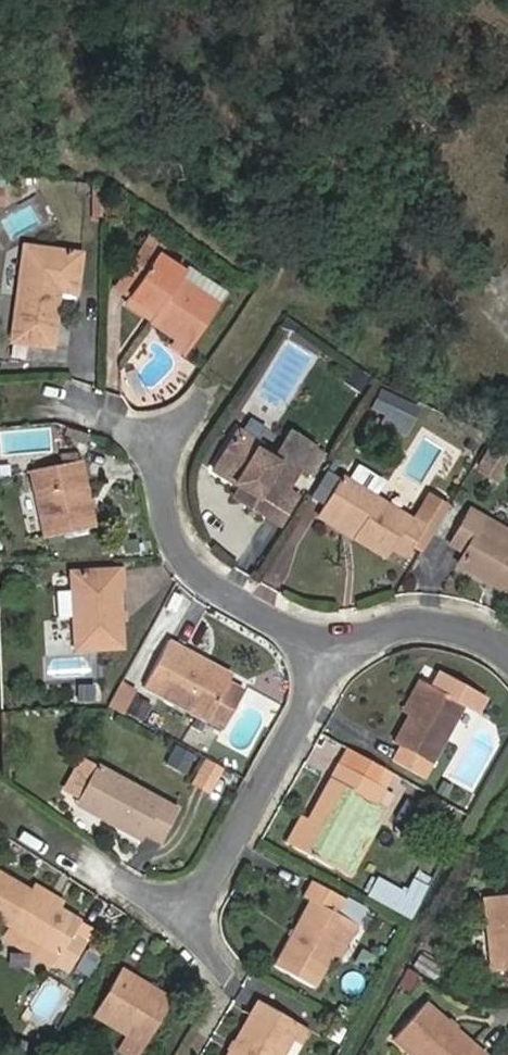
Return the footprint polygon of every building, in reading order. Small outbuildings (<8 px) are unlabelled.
[(133,286),(130,291),(157,309),(152,315),(177,332),(191,341),(218,301),(179,275),(183,269),(141,242),(119,276),(133,286)] [(25,243),(11,336),(50,342),(58,289),(74,291),(79,251),(25,243)] [(129,292),(130,291),(133,286),(119,276),(114,283),(129,292)] [(157,309),(130,291),(129,292),(125,298),(152,315),(157,309)] [(185,349),(191,341),(177,332),(172,340),(185,349)] [(313,447),(291,435),(275,463),(258,453),(262,446),(238,432),(215,473),(242,488),(259,498),(253,508),(283,525),(298,498),(287,492),(313,447)] [(469,470),(494,484),(507,457),(507,451),(485,439),(469,470)] [(32,467),(45,533),(93,524),(80,458),(32,467)] [(355,463),(346,476),(372,493),(381,480),(355,463)] [(415,520),(343,476),(324,508),(359,529),(356,534),(388,553),(394,545),(409,553),(413,544),(422,550),(449,506),(431,495),(415,520)] [(242,488),(235,497),(253,508),(259,498),(242,488)] [(324,508),(320,513),(356,534),(359,529),(324,508)] [(485,519),(471,510),(452,543),(465,552),(459,562),(492,581),(493,578),(499,582),(497,585),(507,591),(507,543),(479,527),(485,519)] [(485,519),(479,527),(507,543),(507,531),(485,519)] [(75,570),(79,645),(124,643),(119,567),(75,570)] [(199,664),(203,656),(171,639),(145,686),(208,721),(231,682),(199,664)] [(235,672),(203,656),(199,664),(231,682),(235,672)] [(427,684),(410,716),(395,744),(401,747),(394,761),(424,778),(463,705),(478,714),(487,701),(440,673),(432,688),(427,684)] [(69,702),(99,703),(99,681),(69,680),(69,702)] [(403,712),(410,716),(427,684),(420,681),(403,712)] [(245,690),(231,682),(208,721),(225,730),(245,690)] [(116,685),(108,706),(122,712),(130,690),(116,685)] [(392,772),(348,747),(338,762),(383,786),(392,772)] [(206,793),(220,769),(200,758),(187,783),(206,793)] [(338,762),(308,818),(293,845),(332,865),(334,862),(368,798),(375,802),(383,786),(338,762)] [(99,764),(80,798),(105,811),(101,818),(142,840),(146,834),(161,843),(181,808),(99,764)] [(394,793),(383,786),(375,802),(386,808),(394,793)] [(105,811),(80,798),(77,805),(101,818),(105,811)] [(386,808),(375,802),(368,798),(334,862),(350,872),(386,808)] [(293,845),(308,818),(301,814),(286,841),(293,845)] [(403,890),(370,875),(361,896),(409,918),(428,876),(413,869),(403,890)] [(36,880),(31,888),(60,907),(65,899),(36,880)] [(333,954),(351,920),(336,913),(345,897),(314,881),(306,897),(312,901),(278,964),(315,985),(333,954)] [(60,907),(31,888),(11,922),(59,952),(55,958),(70,968),(88,938),(74,929),(80,919),(60,907)] [(486,895),(495,969),(507,967),(507,893),(486,895)] [(359,924),(351,920),(333,954),(340,958),(359,924)] [(122,969),(94,1015),(128,1036),(145,1046),(168,1006),(145,992),(150,985),(122,969)] [(150,985),(145,992),(168,1006),(173,999),(150,985)] [(231,1054),(285,1054),(294,1039),(302,1043),(310,1028),(261,1001),(231,1054)] [(415,1054),(484,1054),(425,1002),(394,1037),(415,1054)] [(128,1036),(119,1049),(129,1054),(139,1054),(145,1046),(128,1036)]
